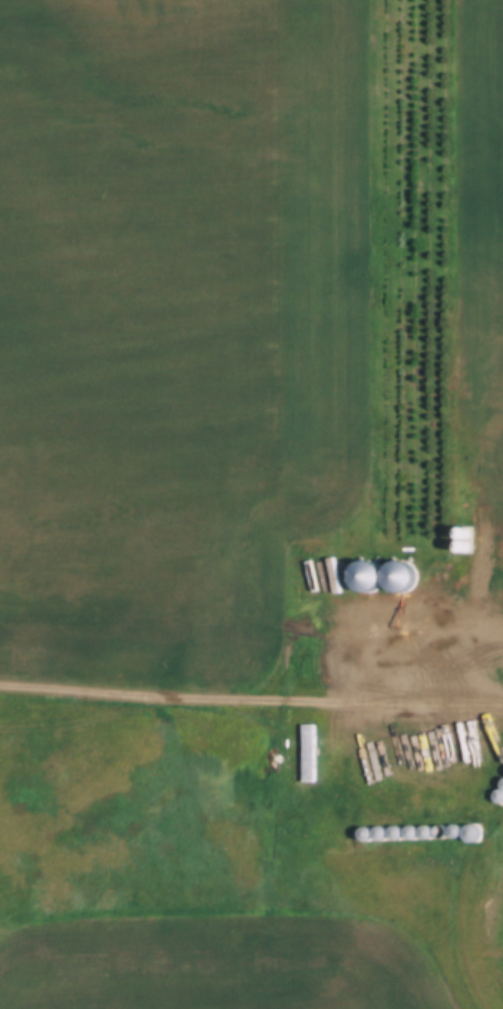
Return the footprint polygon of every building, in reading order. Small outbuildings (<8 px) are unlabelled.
[(477,556),(477,531),(461,531),(461,556),(477,556)] [(392,590),(410,597),(420,570),(401,563),(392,590)] [(364,564),(360,591),(378,594),(382,567),(364,564)] [(493,802),(502,808),(502,785),(493,802)]
